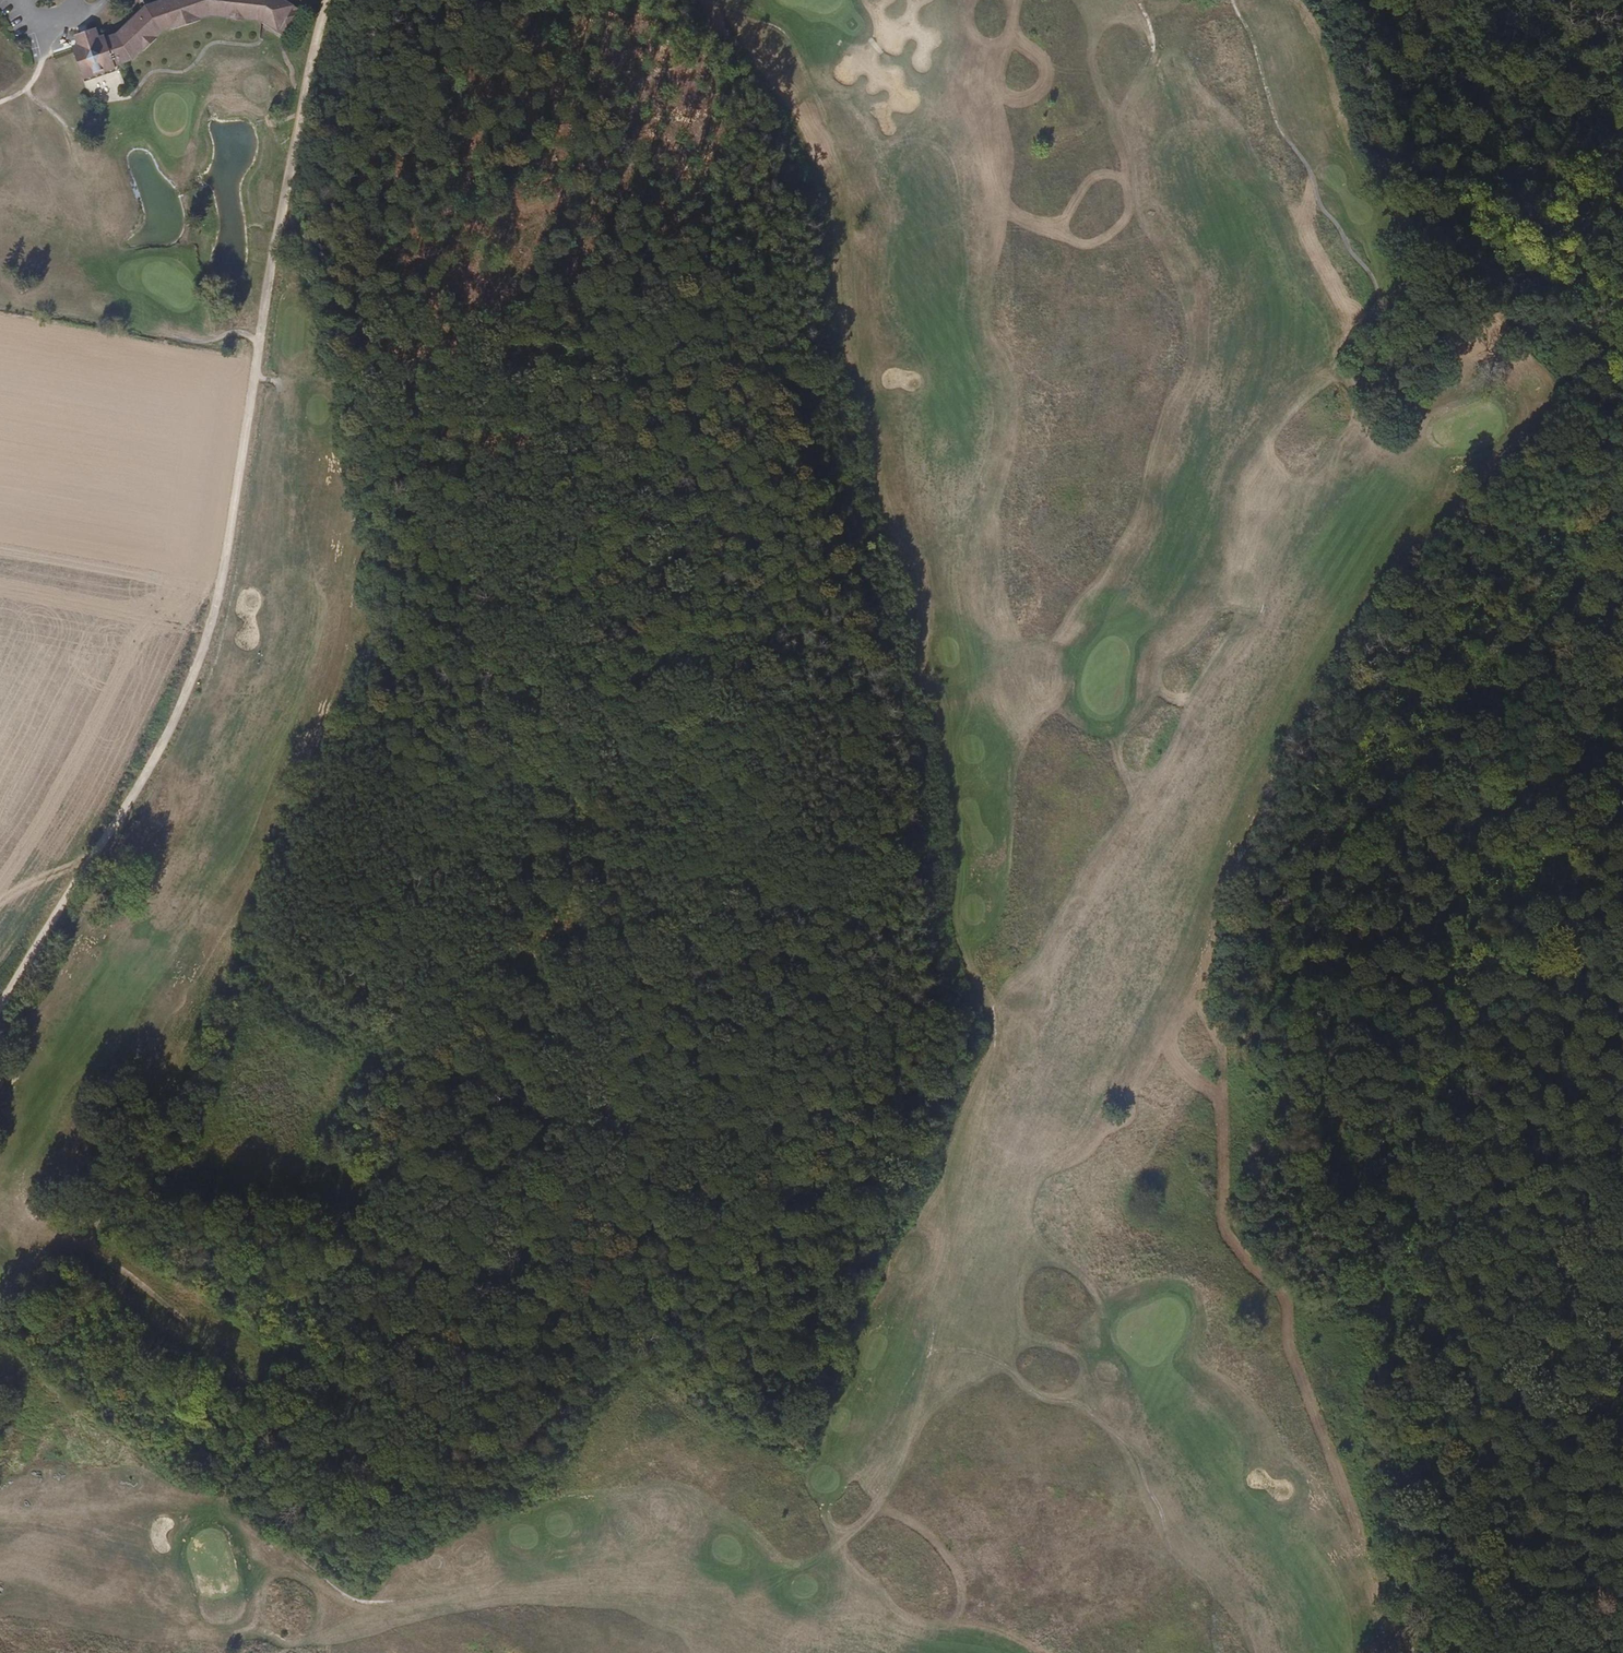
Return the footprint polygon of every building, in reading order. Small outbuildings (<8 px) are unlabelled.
[(152,6),(148,0),(147,0),(140,5),(143,10),(116,36),(106,39),(104,33),(99,34),(97,26),(72,34),(75,43),(70,44),(83,83),(117,71),(114,64),(129,59),(140,49),(143,52),(157,38),(155,36),(161,30),(170,27),(171,31),(201,21),(199,17),(210,13),(226,15),(226,20),(244,22),(244,17),(260,19),(258,23),(290,39),(305,13),(299,9),(284,0),(168,0),(152,6)]
